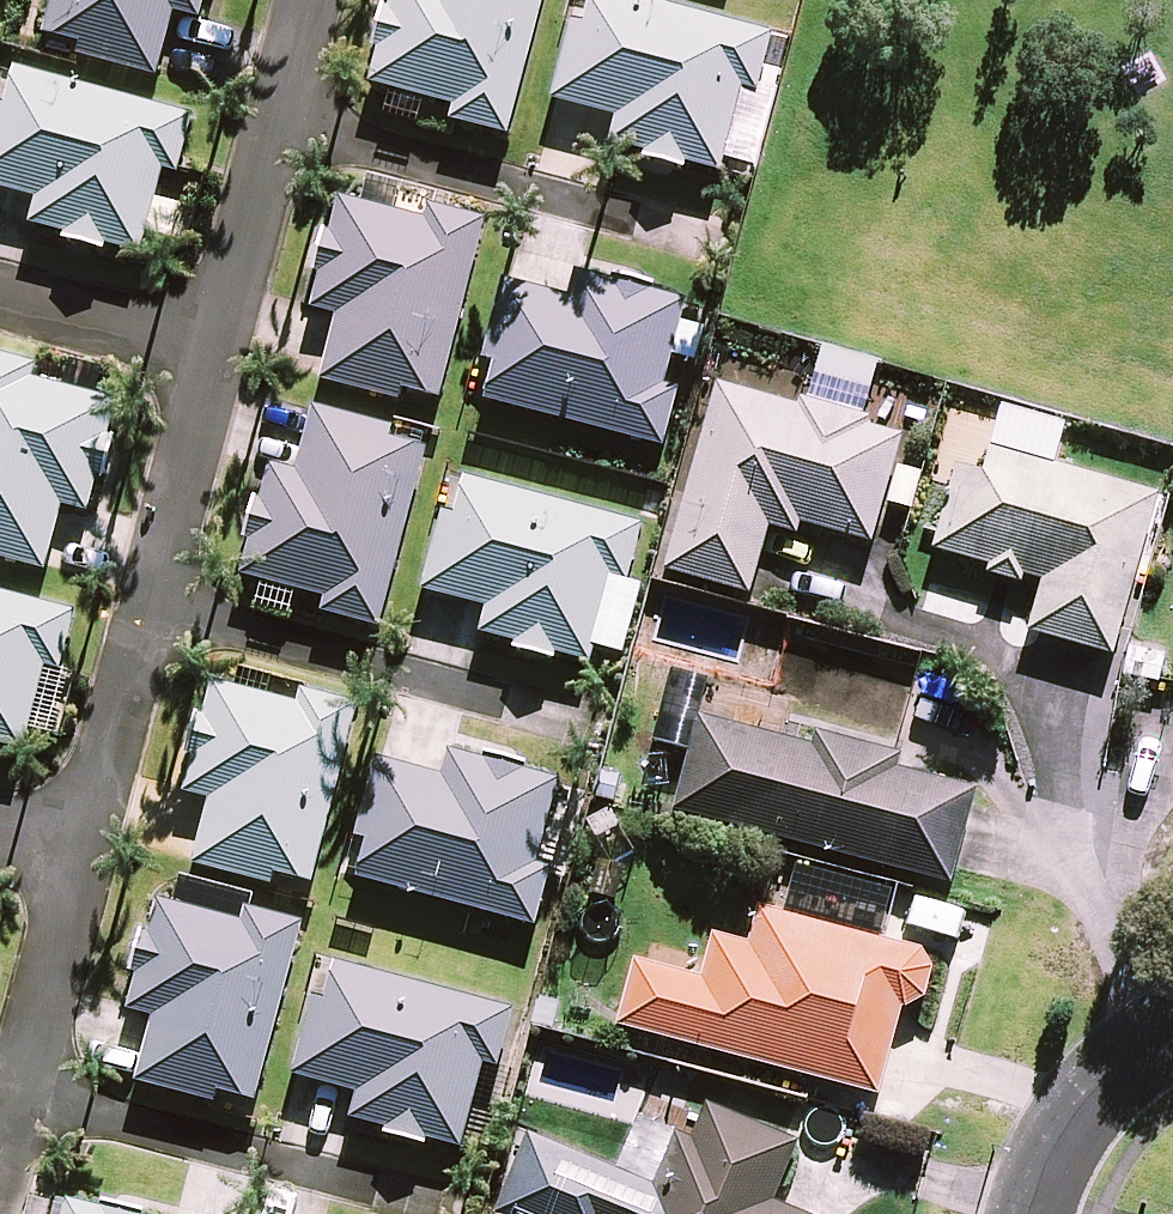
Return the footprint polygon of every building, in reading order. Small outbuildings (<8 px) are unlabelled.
[(40,49),(152,79),(170,12),(197,20),(202,0),(53,0),(40,49)] [(365,86),(452,110),(448,123),(503,138),(541,0),(389,0),(365,86)] [(621,0),(578,0),(550,103),(615,120),(606,153),(714,182),(740,86),(755,90),(769,39),(621,0)] [(4,68),(0,82),(0,191),(36,202),(27,233),(136,265),(145,235),(173,243),(182,210),(162,204),(186,120),(4,68)] [(478,233),(335,198),(307,311),(336,318),(320,384),(435,412),(478,233)] [(576,277),(569,303),(502,286),(473,401),(662,449),(676,393),(662,389),(684,304),(576,277)] [(0,361),(0,561),(42,573),(60,508),(88,515),(116,407),(28,384),(32,369),(0,361)] [(748,596),(765,533),(795,541),(800,525),(868,544),(897,437),(716,388),(666,573),(748,596)] [(266,472),(237,579),(324,603),(320,615),(376,630),(428,442),(313,410),(294,480),(266,472)] [(955,473),(933,552),(987,567),(984,577),(1022,587),(1025,578),(1042,583),(1027,634),(1111,657),(1156,499),(989,452),(981,481),(955,473)] [(638,529),(451,480),(422,593),(487,610),(478,643),(586,671),(613,569),(627,573),(638,529)] [(0,599),(0,755),(18,760),(43,665),(55,668),(69,617),(0,599)] [(349,719),(206,686),(181,795),(208,801),(193,868),(309,895),(349,719)] [(800,748),(698,721),(673,813),(948,885),(972,794),(891,773),(895,758),(804,735),(800,748)] [(555,782),(449,755),(442,780),(376,764),(347,879),(536,927),(551,868),(534,864),(555,782)] [(294,940),(152,903),(124,1012),(152,1019),(135,1084),(249,1114),(294,940)] [(932,960),(758,914),(749,947),(712,937),(701,981),(633,963),(616,1028),(875,1096),(899,1004),(919,1009),(932,960)] [(511,1014),(322,963),(292,1077),(356,1094),(349,1121),(460,1151),(483,1065),(496,1068),(511,1014)] [(704,1107),(688,1148),(636,1127),(617,1173),(600,1213),(791,1213),(770,1205),(795,1144),(704,1107)] [(66,1206),(64,1213),(100,1213),(66,1206)]
